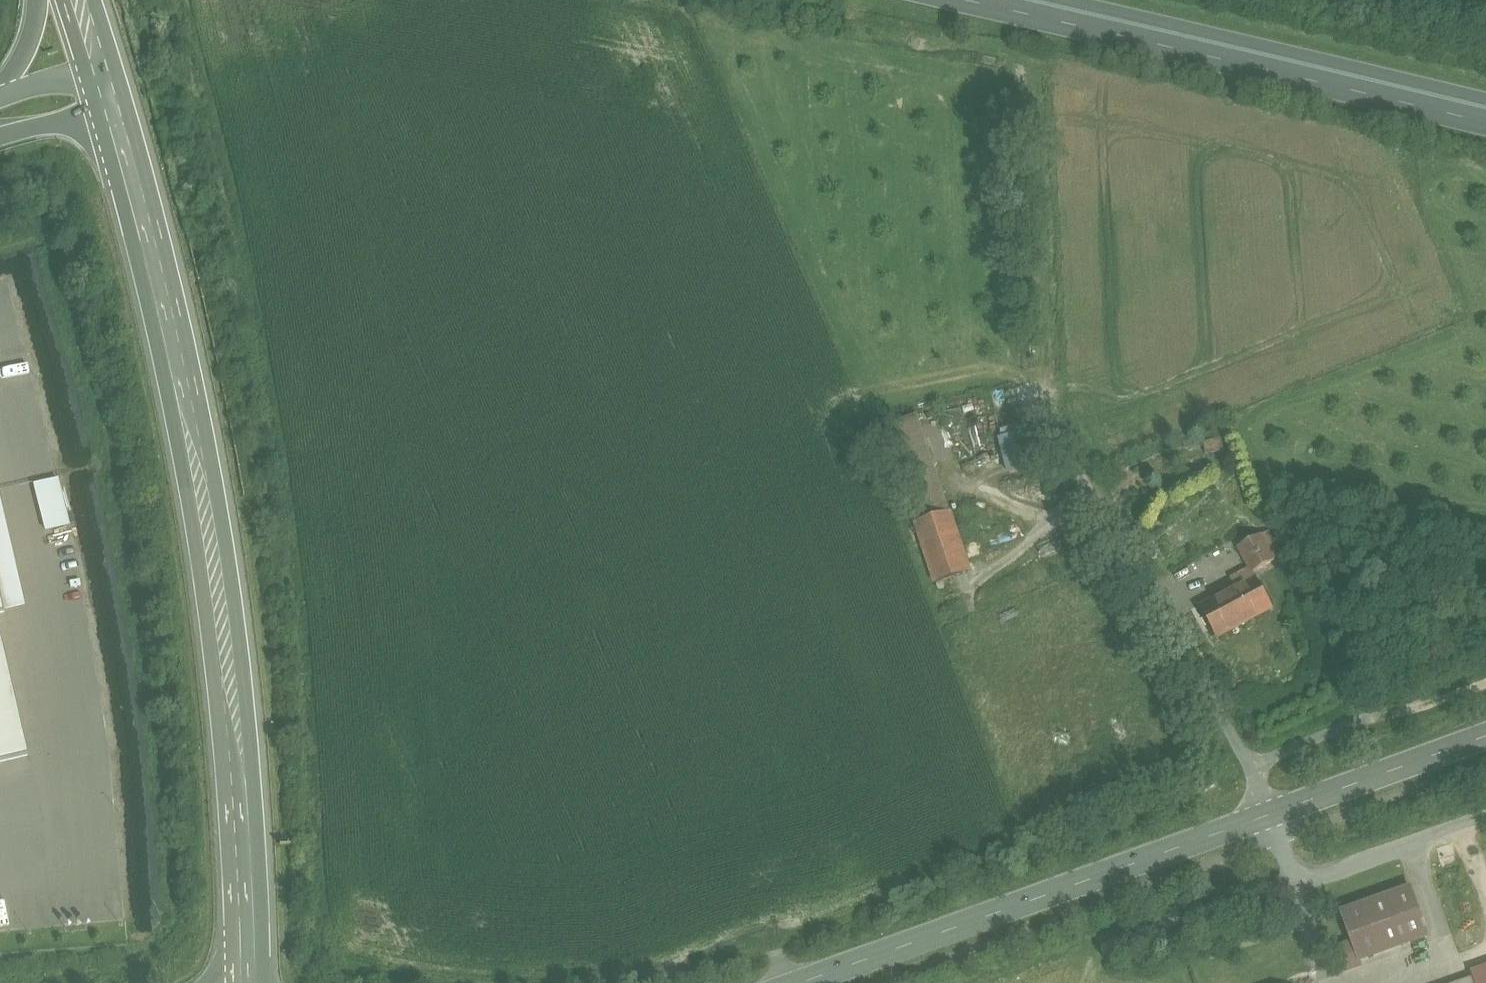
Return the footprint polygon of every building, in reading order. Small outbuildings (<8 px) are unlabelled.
[(1033,432),(1002,434),(1004,470),(1036,468),(1033,432)] [(928,445),(894,456),(904,486),(938,474),(928,445)] [(32,482),(45,529),(71,522),(58,475),(32,482)] [(971,572),(951,511),(916,523),(937,583),(971,572)] [(1262,536),(1261,535),(1239,548),(1253,574),(1276,561),(1275,560),(1282,556),(1269,532),(1262,536)] [(1256,578),(1201,608),(1218,639),(1273,609),(1256,578)] [(30,753),(0,630),(0,760),(30,753)] [(1412,888),(1342,913),(1360,961),(1429,936),(1412,888)]
